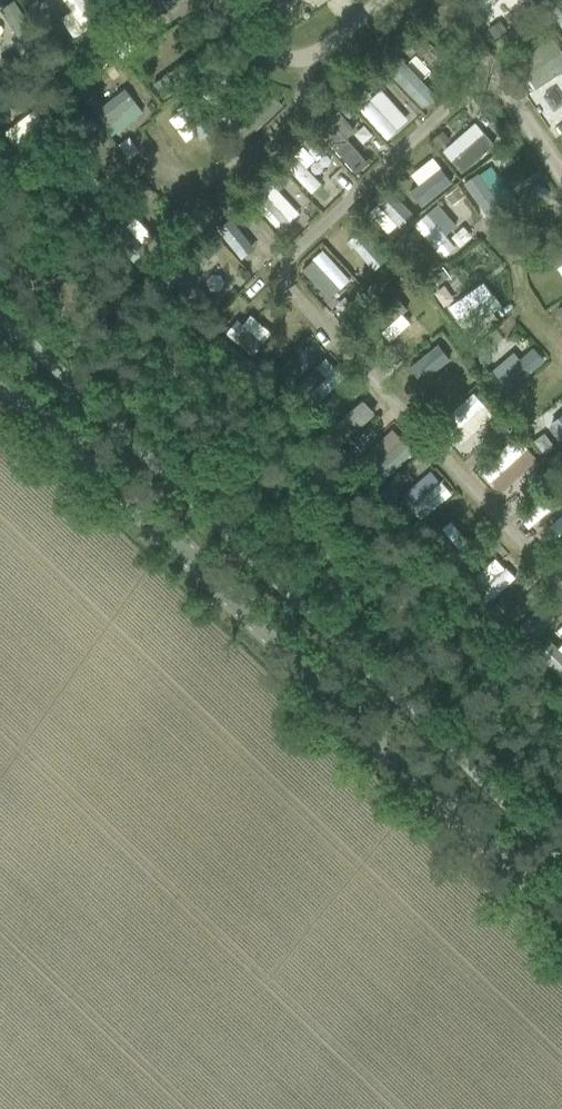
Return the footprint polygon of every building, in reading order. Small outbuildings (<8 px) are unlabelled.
[(71,10),(62,17),(77,38),(101,20),(86,0),(64,0),(71,10)] [(121,0),(138,28),(176,4),(174,0),(121,0)] [(500,22),(489,29),(495,38),(506,30),(500,22)] [(418,35),(409,43),(418,52),(427,44),(418,35)] [(536,87),(561,70),(561,54),(552,38),(518,60),(536,87)] [(53,55),(43,64),(52,75),(62,66),(53,55)] [(13,57),(1,63),(6,75),(19,70),(13,57)] [(183,63),(154,79),(163,95),(192,79),(183,63)] [(409,63),(394,76),(423,107),(438,94),(409,63)] [(201,81),(193,88),(201,98),(209,92),(201,81)] [(87,89),(79,95),(91,110),(98,104),(87,89)] [(360,89),(350,98),(357,107),(367,98),(360,89)] [(388,139),(410,119),(382,89),(361,109),(388,139)] [(346,101),(339,107),(348,118),(355,112),(346,101)] [(34,108),(8,133),(18,143),(44,119),(34,108)] [(170,109),(157,120),(184,156),(198,145),(170,109)] [(329,119),(317,130),(354,173),(367,162),(345,138),(354,130),(338,112),(329,119)] [(460,171),(496,145),(478,121),(443,147),(460,171)] [(442,131),(432,140),(439,148),(449,139),(442,131)] [(310,135),(303,143),(308,149),(316,141),(310,135)] [(506,145),(496,154),(503,162),(513,153),(506,145)] [(307,193),(321,186),(309,161),(324,154),(321,146),(291,161),(307,193)] [(412,162),(432,195),(455,181),(435,148),(412,162)] [(490,164),(465,183),(489,214),(514,195),(490,164)] [(276,203),(264,212),(279,231),(301,213),(275,181),(265,189),(276,203)] [(384,187),(372,200),(398,225),(410,212),(384,187)] [(457,188),(447,196),(452,204),(463,195),(457,188)] [(414,221),(441,256),(455,246),(428,211),(414,221)] [(232,219),(218,232),(249,265),(263,252),(232,219)] [(464,225),(451,235),(458,245),(472,235),(464,225)] [(366,227),(352,239),(381,273),(395,261),(366,227)] [(210,236),(201,246),(211,255),(220,246),(210,236)] [(216,305),(189,279),(207,260),(195,248),(177,267),(175,266),(163,278),(204,317),(216,305)] [(331,297),(351,276),(322,249),(302,271),(331,297)] [(443,266),(430,275),(437,284),(449,275),(443,266)] [(488,281),(447,303),(457,322),(498,300),(488,281)] [(271,336),(288,317),(276,306),(258,325),(271,336)] [(397,336),(413,329),(406,314),(390,321),(397,336)] [(272,364),(305,331),(293,319),(260,352),(272,364)] [(508,391),(546,358),(535,345),(521,357),(516,350),(491,372),(508,391)] [(415,400),(461,376),(446,346),(400,369),(415,400)] [(479,348),(478,362),(488,362),(488,349),(479,348)] [(288,359),(279,368),(288,377),(297,368),(288,359)] [(315,368),(293,390),(311,409),(344,376),(335,367),(324,377),(315,368)] [(337,419),(360,446),(397,414),(375,387),(337,419)] [(477,392),(446,412),(461,436),(492,417),(477,392)] [(551,424),(561,439),(561,415),(551,424)] [(500,422),(490,431),(499,441),(509,432),(500,422)] [(397,434),(371,456),(386,473),(412,452),(397,434)] [(511,488),(541,462),(518,436),(480,470),(491,482),(499,475),(511,488)] [(550,459),(558,470),(561,467),(561,453),(560,451),(550,459)] [(543,468),(537,474),(546,483),(552,477),(543,468)] [(422,516),(451,494),(433,470),(404,493),(422,516)] [(520,514),(534,535),(550,525),(555,533),(561,529),(561,511),(551,494),(520,514)] [(464,563),(455,571),(464,580),(473,571),(464,563)] [(561,661),(561,618),(540,641),(561,661)]
